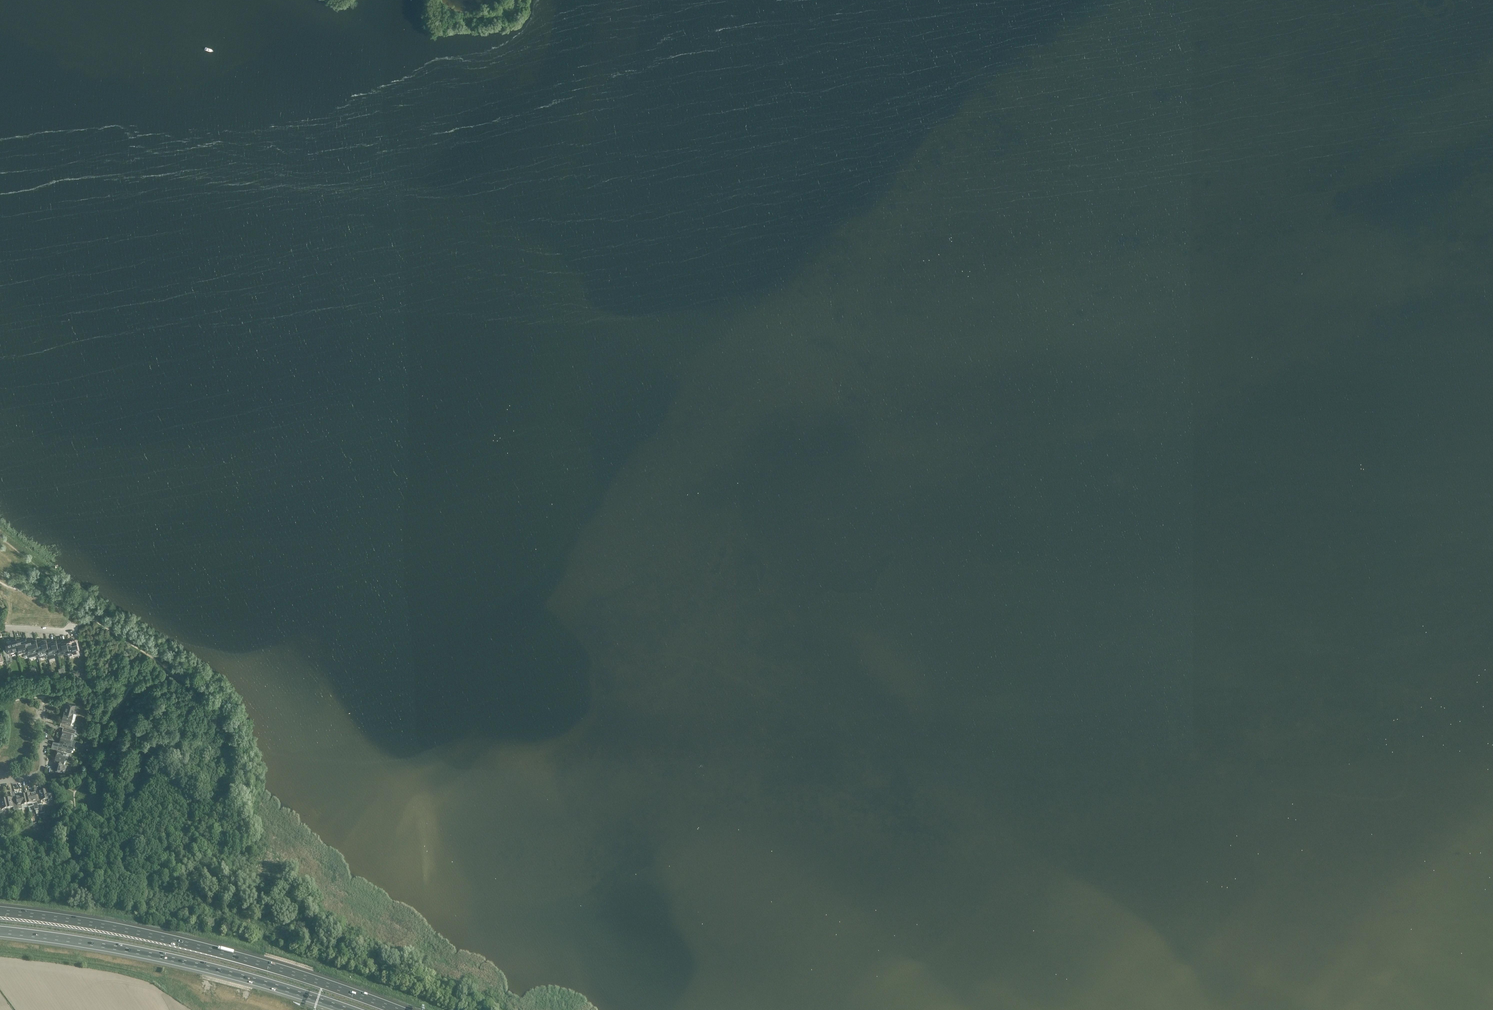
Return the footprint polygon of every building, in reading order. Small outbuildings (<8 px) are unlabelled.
[(17,641),(16,639),(16,638),(9,640),(9,638),(3,640),(5,645),(7,653),(14,651),(13,650),(16,649),(16,650),(16,649),(15,645),(18,644),(17,641)] [(21,640),(21,638),(16,639),(17,641),(18,644),(15,645),(16,649),(16,650),(17,653),(23,652),(24,655),(28,654),(25,646),(28,645),(27,641),(26,639),(26,638),(21,640)] [(31,640),(30,638),(26,639),(27,641),(28,645),(25,646),(28,654),(28,657),(38,654),(37,650),(36,646),(38,645),(37,642),(36,639),(31,640)] [(46,639),(37,642),(38,645),(36,646),(37,650),(38,654),(38,657),(48,655),(47,651),(46,646),(48,646),(47,642),(46,639)] [(58,646),(57,643),(56,640),(47,642),(48,646),(46,646),(47,651),(48,655),(54,653),(54,652),(57,651),(55,647),(58,646)] [(67,643),(66,640),(57,643),(58,646),(55,647),(57,651),(58,655),(64,653),(64,652),(67,652),(67,651),(66,647),(68,646),(67,643)] [(68,656),(69,655),(74,654),(77,653),(77,652),(82,651),(79,640),(76,641),(67,643),(68,646),(66,647),(67,651),(67,652),(68,656)] [(77,714),(78,710),(79,706),(76,705),(66,702),(65,706),(63,716),(72,718),(73,713),(77,714)] [(72,718),(63,716),(60,726),(63,727),(76,730),(77,727),(73,726),(74,725),(70,724),(72,718)] [(63,727),(61,736),(70,739),(71,733),(75,734),(76,730),(63,727)] [(70,739),(61,736),(58,746),(71,749),(73,750),(74,746),(72,745),(73,740),(70,739)] [(71,749),(58,746),(56,756),(65,758),(66,752),(70,753),(71,749)] [(56,756),(53,765),(52,768),(65,772),(65,769),(67,765),(63,764),(65,758),(56,756)] [(35,793),(38,805),(42,804),(41,801),(48,799),(49,799),(49,801),(53,800),(52,795),(51,794),(48,794),(47,790),(35,793)] [(18,810),(15,797),(14,792),(12,793),(13,798),(6,799),(8,809),(13,807),(14,811),(18,810)] [(35,793),(25,795),(27,804),(33,803),(34,806),(38,805),(35,793)] [(25,795),(15,797),(18,810),(22,809),(22,806),(27,804),(25,795)]
